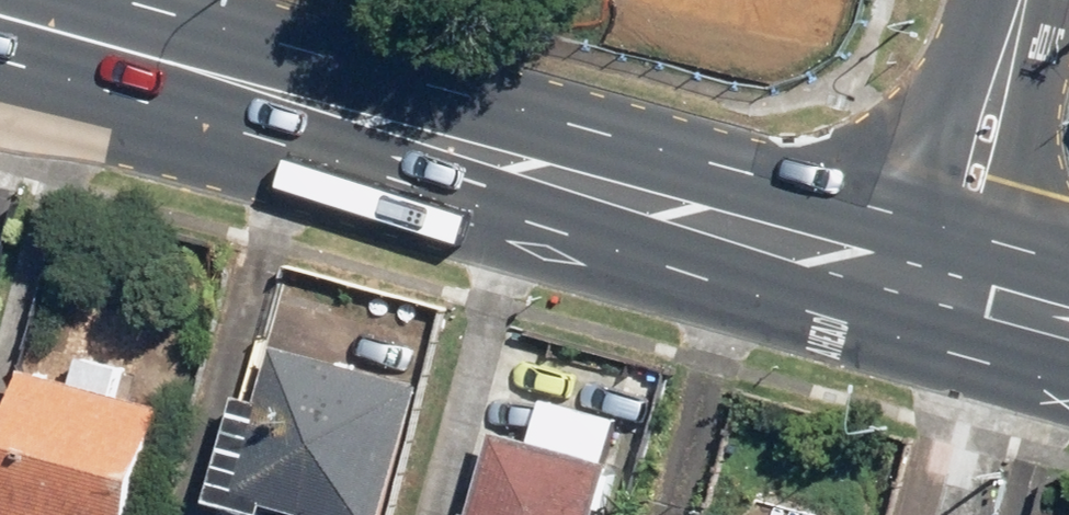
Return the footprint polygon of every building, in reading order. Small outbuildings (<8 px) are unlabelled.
[(419,384),(270,345),(255,401),(233,395),(204,502),(254,514),(384,514),(419,384)] [(165,408),(19,369),(0,441),(0,513),(7,514),(136,514),(165,408)] [(609,460),(486,429),(464,514),(594,514),(609,460)]
